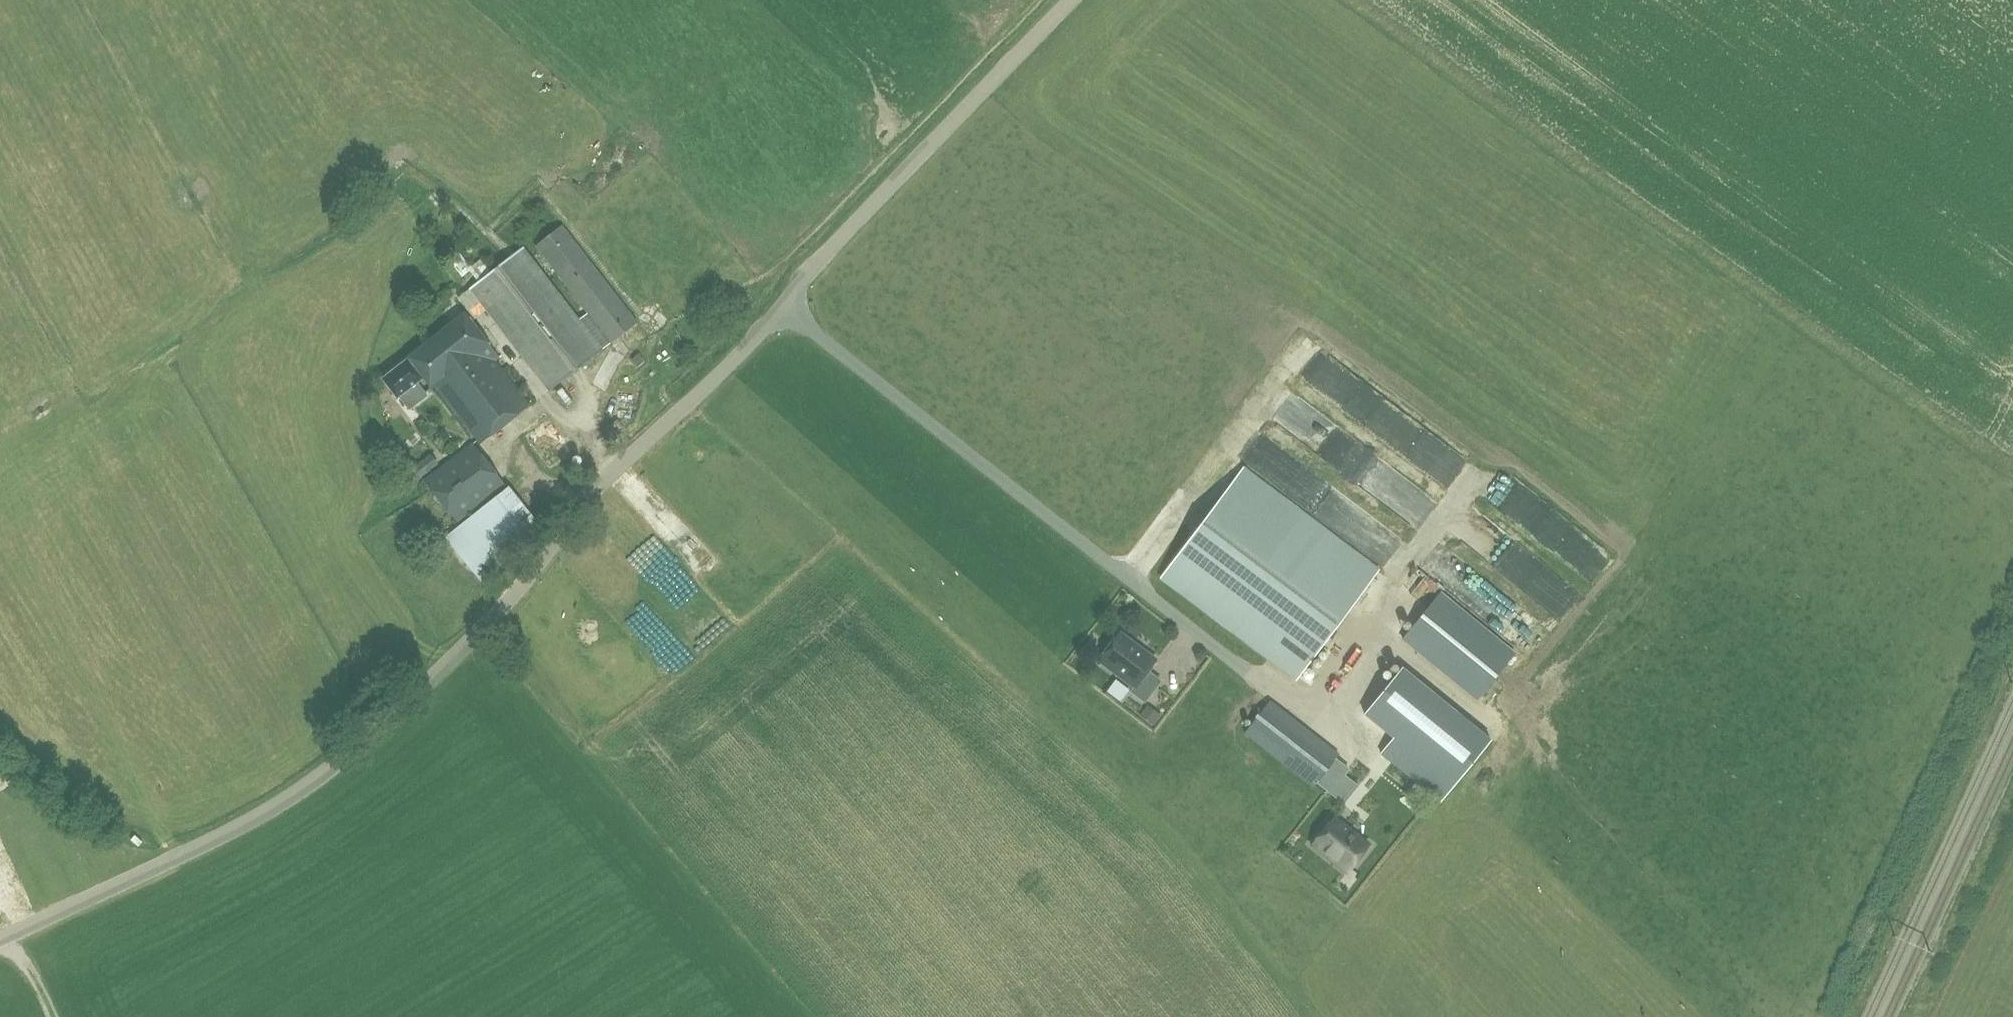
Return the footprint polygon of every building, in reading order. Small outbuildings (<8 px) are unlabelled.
[(549,389),(601,349),(637,322),(565,226),(539,246),(588,313),(578,319),(532,256),(525,248),(493,273),(482,258),(470,267),(460,253),(452,260),(464,276),(471,271),(481,283),(473,288),(549,389)] [(467,313),(437,336),(505,425),(529,406),(486,350),(491,345),(467,313)] [(505,425),(437,336),(384,377),(399,396),(423,377),(430,386),(431,385),(434,389),(437,386),(481,443),(505,425)] [(618,356),(598,384),(611,393),(631,366),(618,356)] [(444,464),(425,479),(457,521),(505,484),(473,442),(470,444),(459,453),(444,464)] [(430,453),(414,466),(422,476),(438,463),(430,453)] [(1244,470),(1160,579),(1295,680),(1378,570),(1244,470)] [(511,479),(449,535),(488,578),(517,552),(502,536),(536,506),(511,479)] [(1427,528),(1437,510),(1416,498),(1405,516),(1427,528)] [(1442,593),(1404,639),(1478,700),(1516,655),(1442,593)] [(1121,633),(1100,660),(1136,688),(1157,660),(1121,633)] [(1402,667),(1364,713),(1393,737),(1381,753),(1435,798),(1439,801),(1490,739),(1402,667)] [(1138,689),(1152,700),(1169,679),(1155,668),(1138,689)] [(1340,754),(1270,701),(1246,733),(1316,786),(1319,782),(1329,790),(1342,772),(1332,764),(1340,754)] [(1335,818),(1313,844),(1348,872),(1369,845),(1335,818)]
